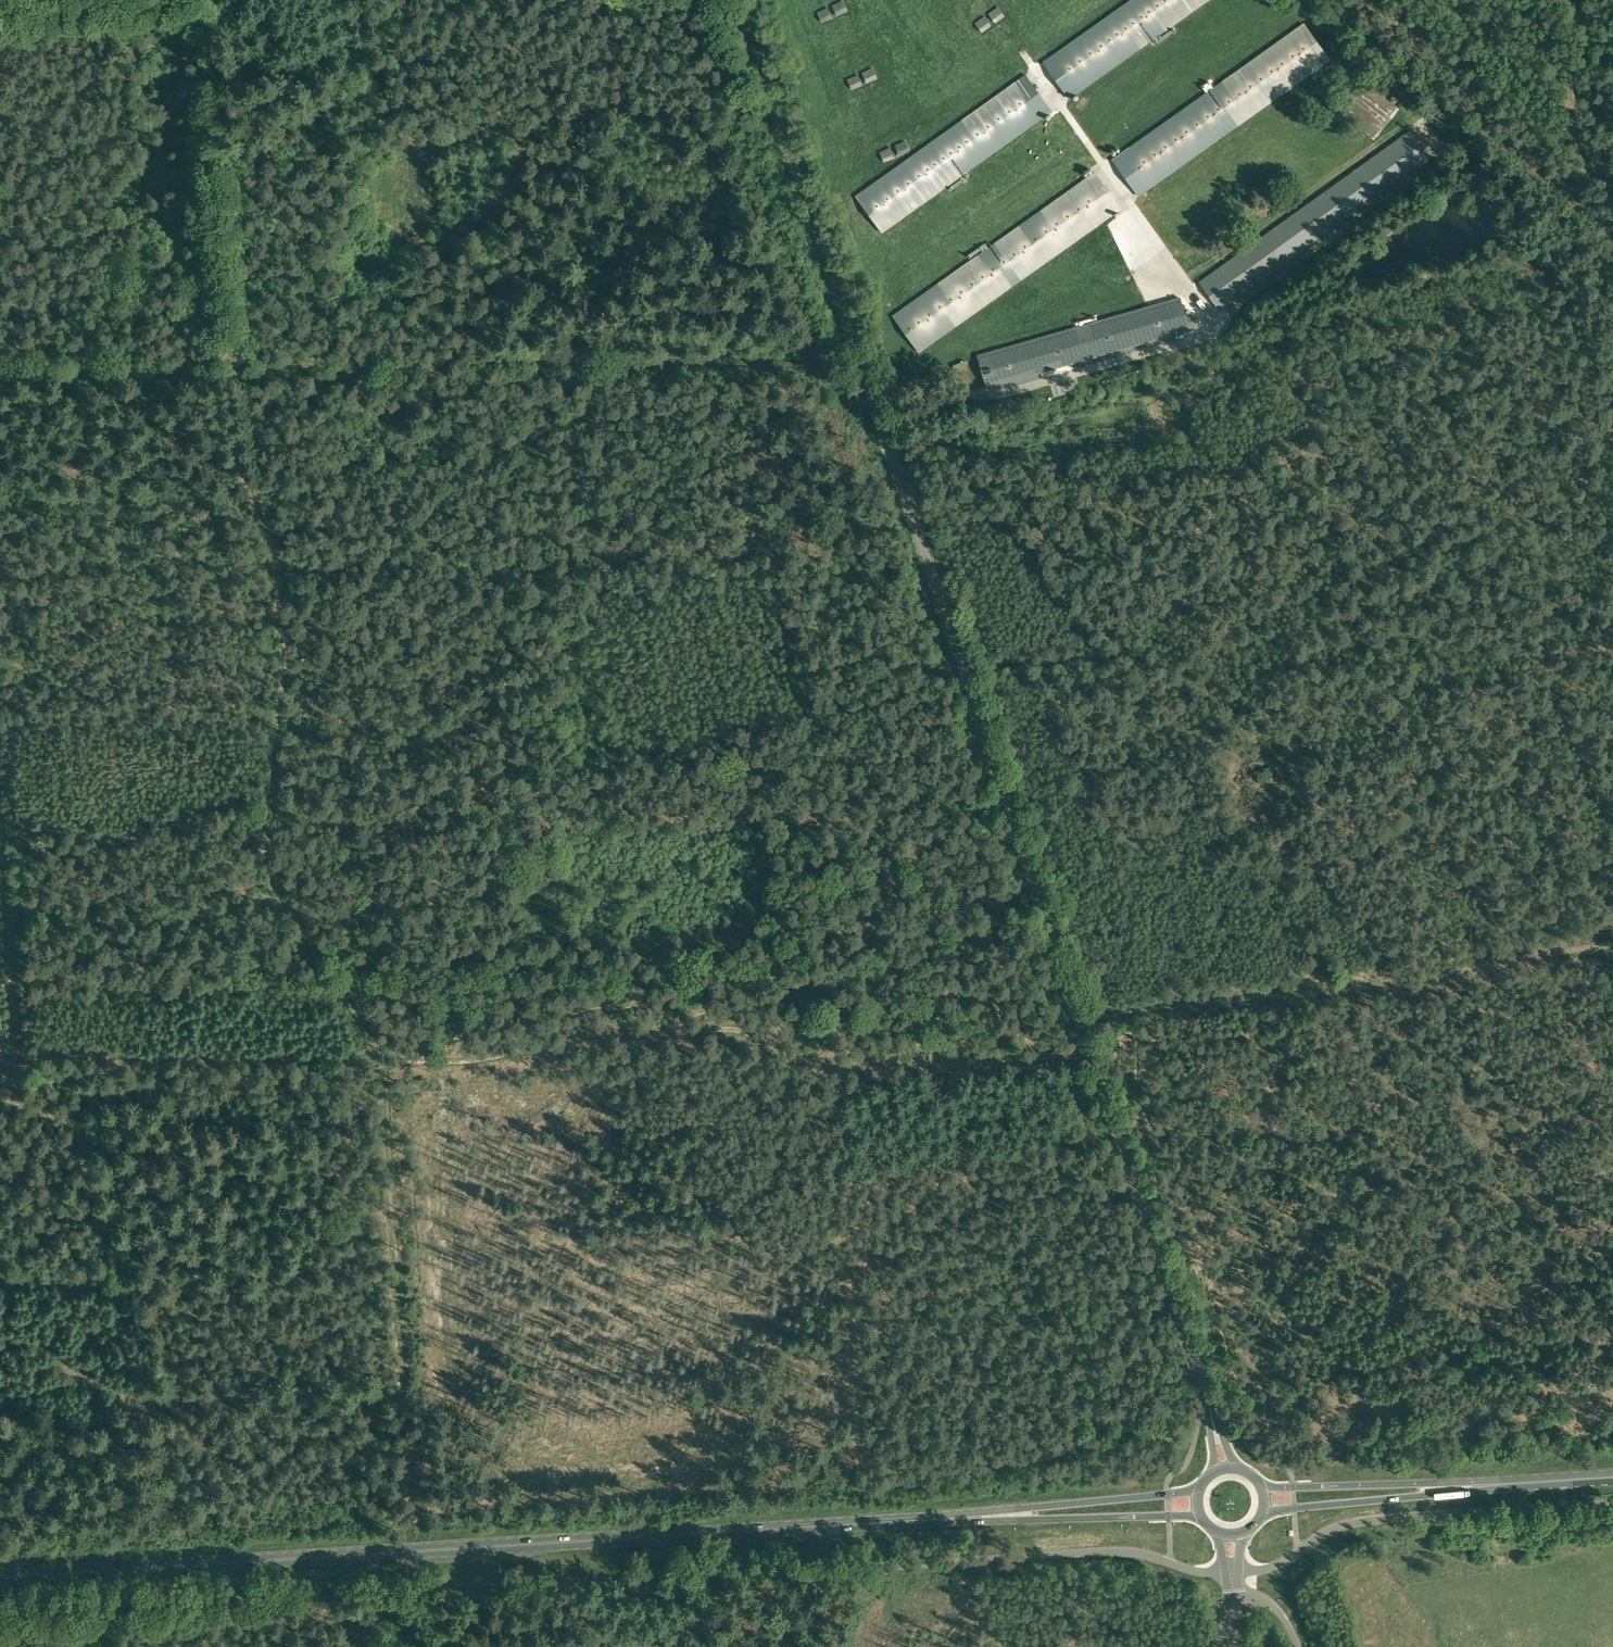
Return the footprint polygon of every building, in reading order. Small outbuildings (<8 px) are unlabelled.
[(832,4),(837,15),(847,10),(843,0),(841,0),(832,4)] [(1042,61),(1069,99),(1208,0),(1128,0),(1042,61)] [(828,6),(817,11),(822,22),(832,17),(828,6)] [(988,13),(995,22),(1005,15),(998,6),(988,13)] [(991,25),(984,15),(975,22),(982,32),(991,25)] [(834,17),(827,21),(830,26),(837,22),(834,17)] [(1284,93),(1322,66),(1331,59),(1304,21),(1265,49),(1210,88),(1157,126),(1112,158),(1138,196),(1193,158),(1284,93)] [(1030,53),(1025,56),(1033,68),(1038,65),(1030,53)] [(862,72),(866,83),(877,78),(872,67),(862,72)] [(1026,73),(855,195),(882,232),(1053,111),(1026,73)] [(863,84),(858,74),(847,78),(852,89),(863,84)] [(1399,107),(1357,75),(1333,106),(1374,138),(1399,107)] [(1408,129),(1199,281),(1219,309),(1429,159),(1408,129)] [(910,151),(905,139),(894,144),(899,156),(910,151)] [(884,162),(895,157),(890,146),(879,151),(884,162)] [(1122,208),(1095,170),(962,265),(892,315),(919,353),(970,316),(1069,246),(1122,208)] [(978,357),(987,389),(1198,331),(1194,315),(1186,317),(1181,301),(1074,330),(978,357)] [(102,1638),(110,1637),(107,1622),(100,1623),(102,1638)]
